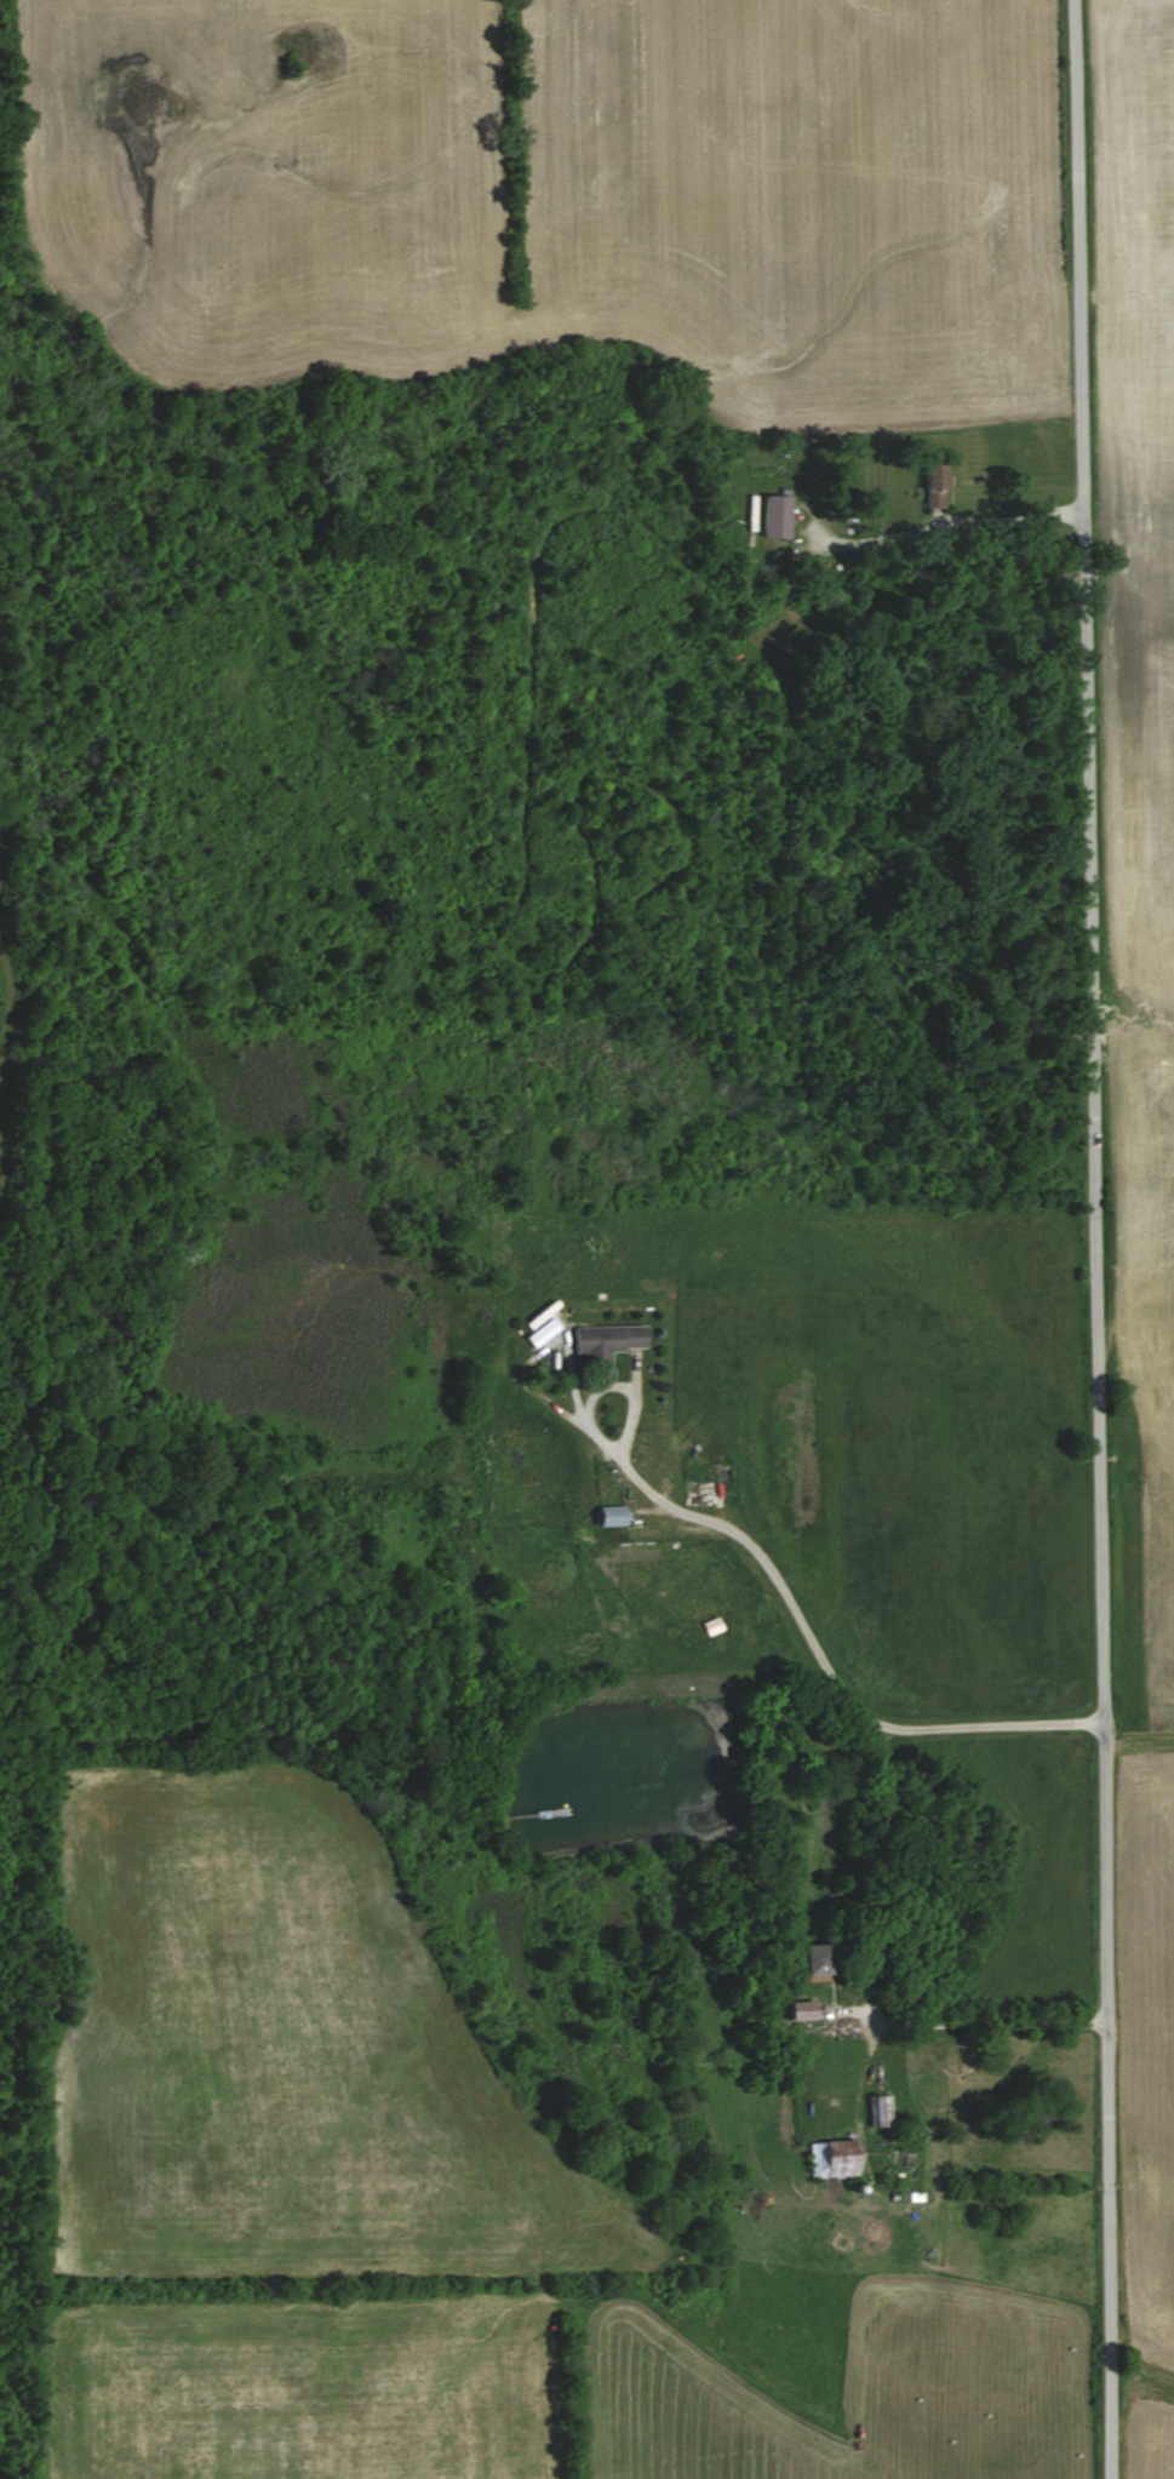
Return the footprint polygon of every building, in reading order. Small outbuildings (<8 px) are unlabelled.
[(929,510),(952,510),(952,466),(929,466),(929,510)] [(794,497),(768,497),(766,539),(793,539),(794,497)] [(554,1311),(551,1306),(527,1325),(531,1330),(554,1311)] [(517,1349),(524,1358),(567,1323),(560,1314),(517,1349)] [(589,1360),(614,1360),(614,1349),(649,1349),(649,1325),(576,1326),(577,1353),(589,1353),(589,1360)] [(602,1525),(629,1525),(629,1507),(602,1507),(602,1525)] [(834,1977),(834,1945),(807,1945),(807,1977),(834,1977)] [(873,2127),(893,2127),(893,2095),(873,2095),(873,2127)] [(862,2146),(811,2148),(811,2179),(863,2177),(862,2146)]
